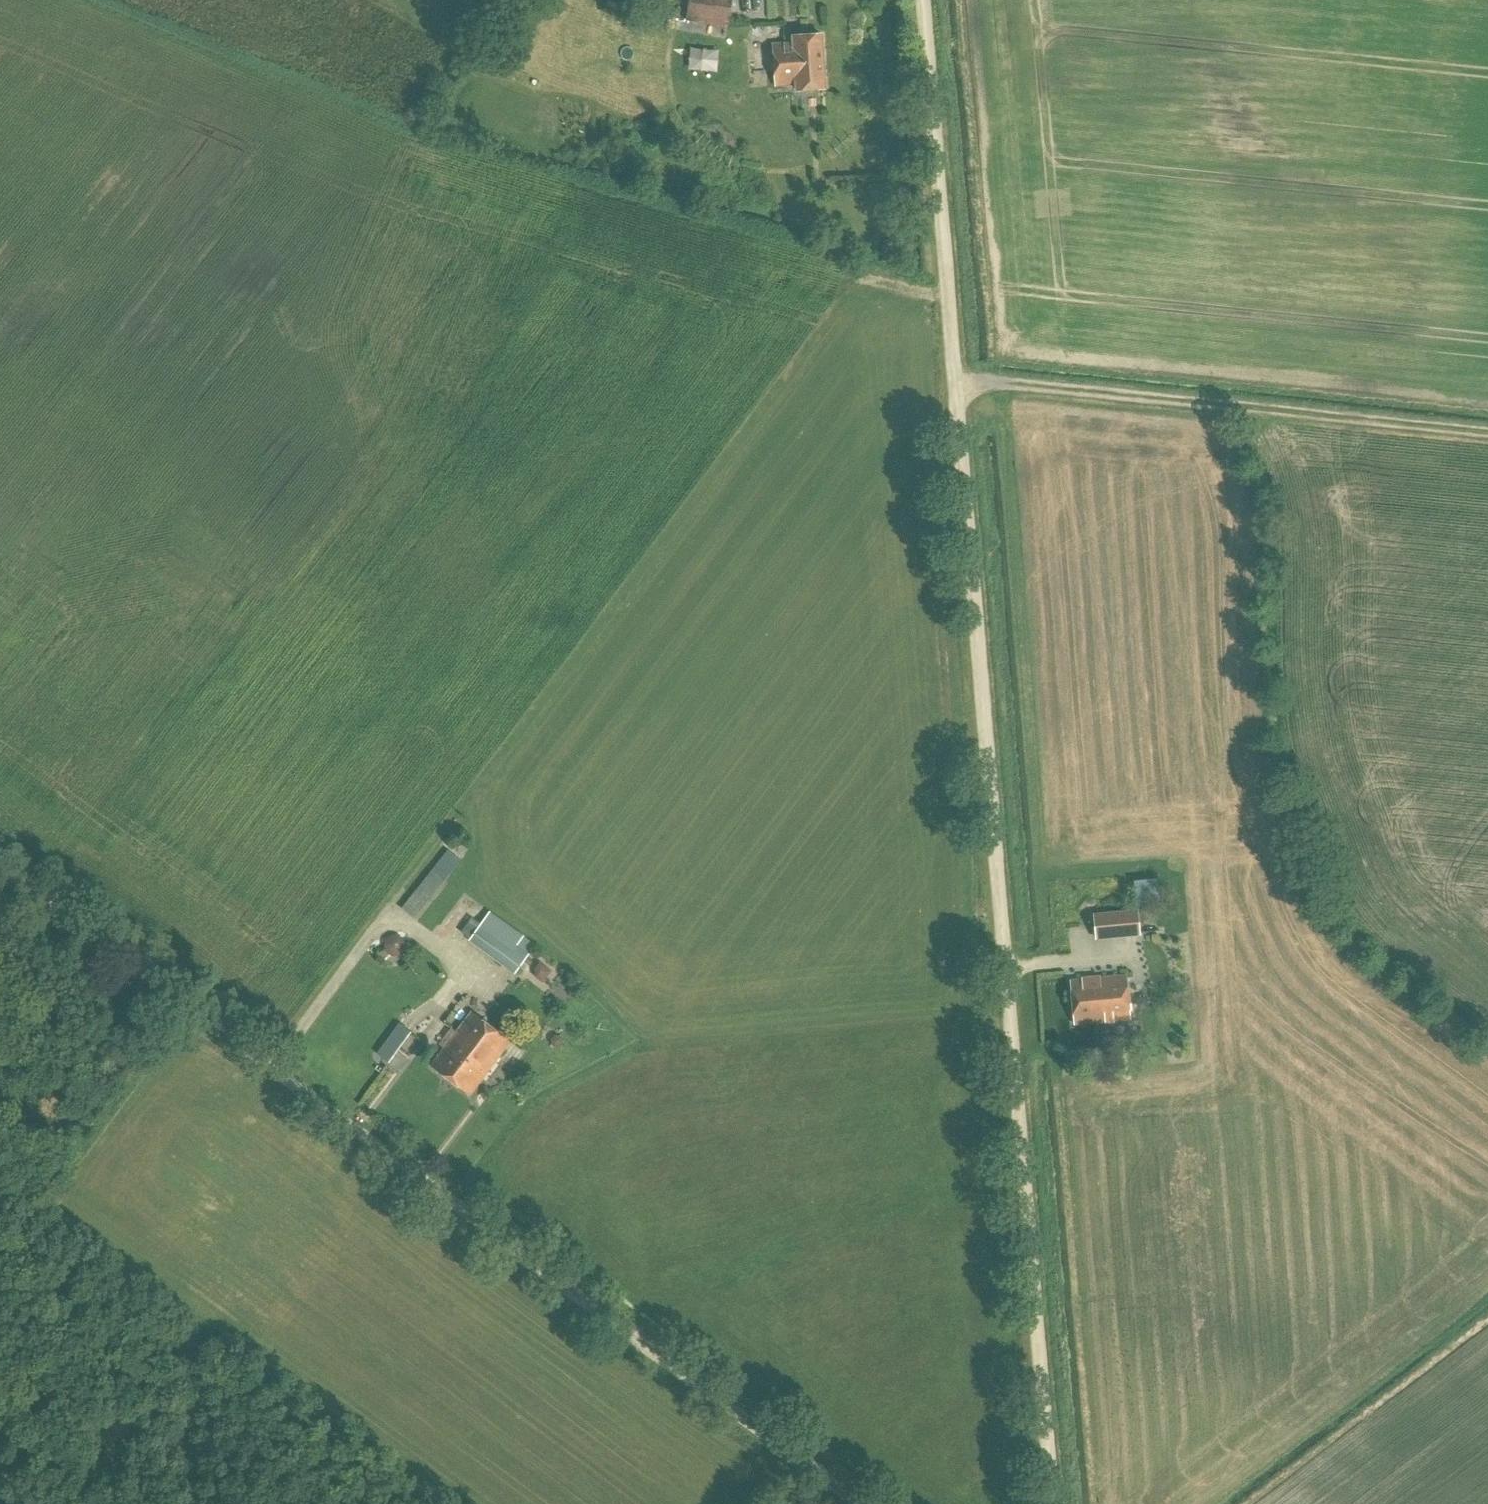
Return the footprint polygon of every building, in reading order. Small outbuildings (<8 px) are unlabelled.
[(728,28),(733,0),(690,0),(686,20),(728,28)] [(796,85),(797,91),(826,89),(822,35),(793,37),(794,43),(772,44),(775,86),(796,85)] [(830,112),(829,92),(808,93),(809,113),(830,112)] [(400,909),(413,919),(461,861),(447,850),(400,909)] [(1133,881),(1135,906),(1159,904),(1157,879),(1133,881)] [(1092,914),(1094,941),(1140,937),(1138,909),(1092,914)] [(468,942),(514,975),(524,962),(528,957),(535,946),(489,912),(468,942)] [(406,947),(406,943),(405,940),(402,937),(399,935),(395,935),(392,935),(388,937),(386,940),(385,944),(385,948),(386,951),(389,954),(392,956),(396,956),(399,956),(402,954),(405,951),(406,947)] [(533,961),(528,957),(524,962),(530,966),(533,961)] [(537,968),(538,978),(544,982),(552,971),(542,962),(537,968)] [(1071,981),(1075,1025),(1130,1019),(1126,975),(1071,981)] [(452,1039),(490,1068),(511,1041),(472,1012),(452,1039)] [(377,1054),(390,1063),(412,1032),(399,1023),(377,1054)] [(562,1043),(562,1038),(559,1035),(554,1035),(551,1038),(551,1043),(554,1046),(559,1046),(562,1043)] [(431,1066),(470,1095),(490,1068),(452,1039),(431,1066)]
